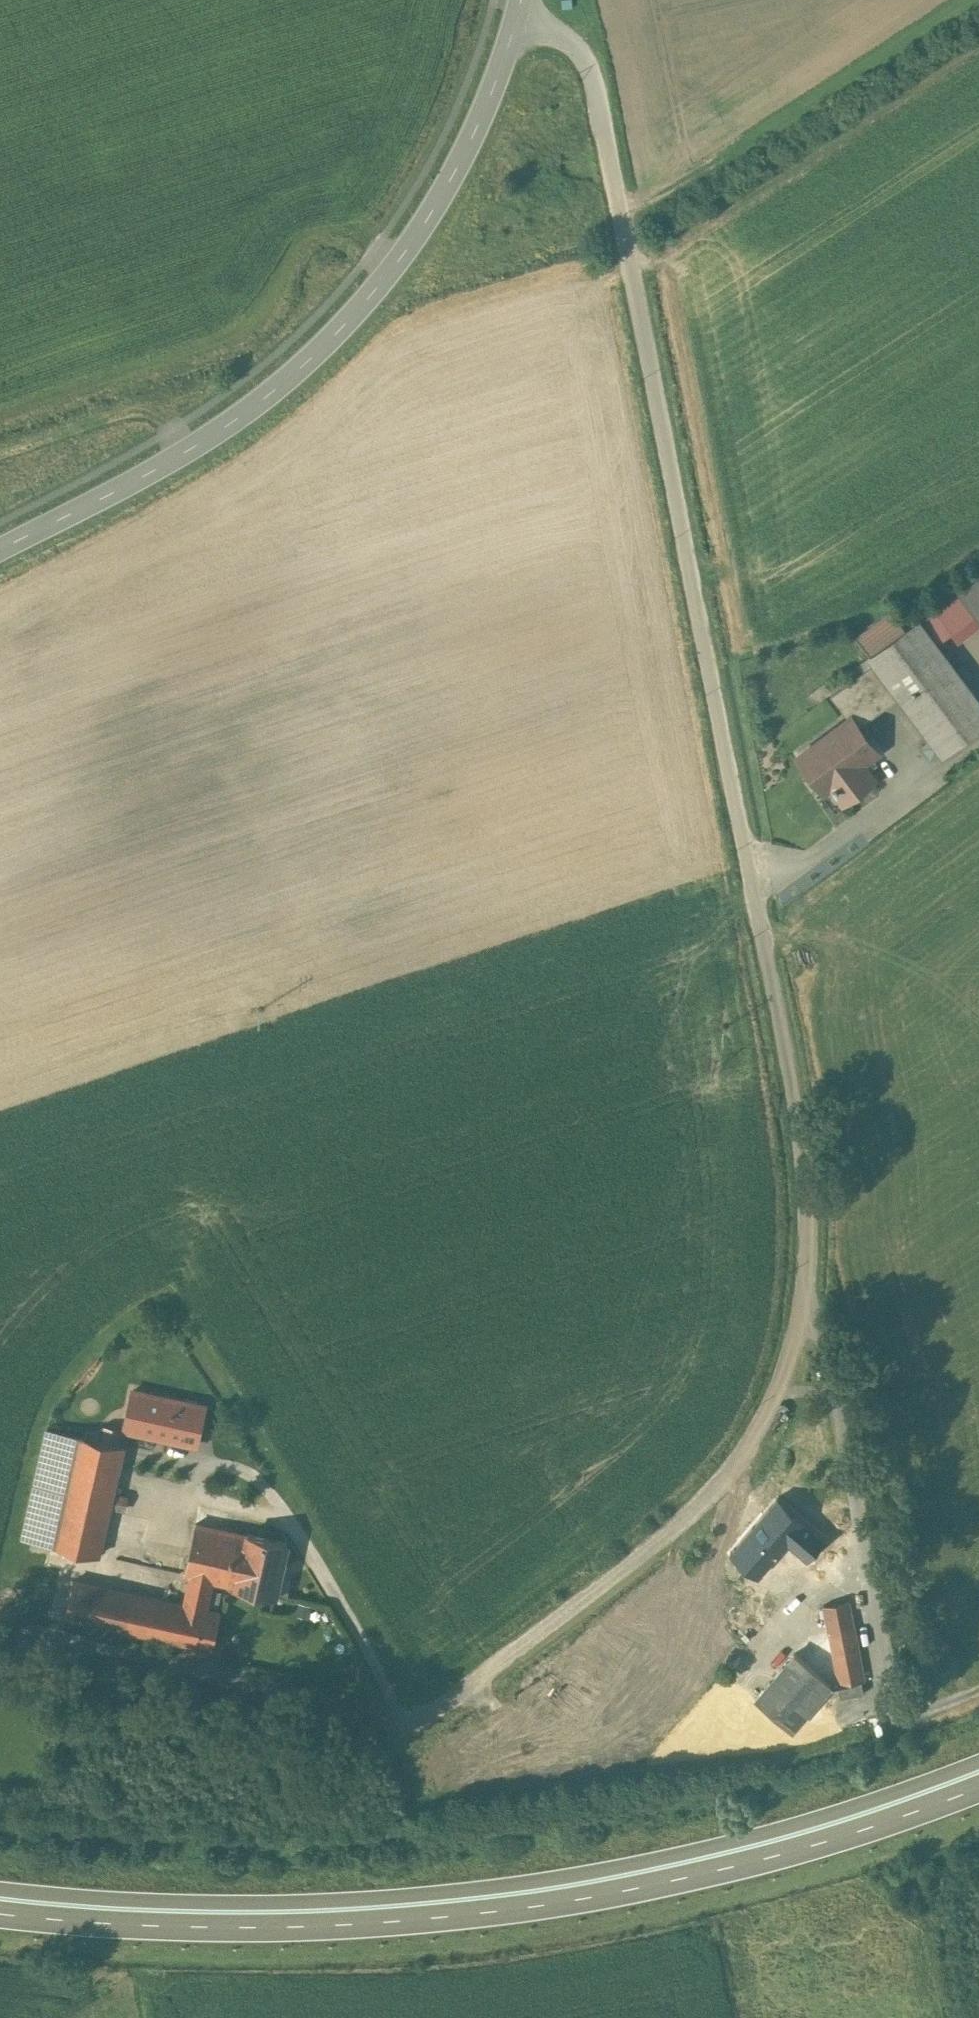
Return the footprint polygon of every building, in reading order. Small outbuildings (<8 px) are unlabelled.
[(958,590),(963,587),(978,608),(978,573),(957,589),(958,590)] [(935,608),(951,630),(964,620),(971,630),(978,624),(978,608),(963,587),(958,590),(935,608)] [(855,634),(870,654),(870,655),(875,661),(885,676),(931,737),(943,753),(978,726),(978,701),(935,642),(919,620),(918,619),(905,628),(890,608),(855,634)] [(935,608),(919,620),(935,642),(951,630),(935,608)] [(885,676),(875,661),(831,694),(849,718),(850,717),(853,722),(892,693),(881,678),(885,676)] [(850,717),(849,718),(803,752),(818,772),(814,778),(824,790),(831,785),(843,801),(874,778),(862,762),(875,752),(868,742),(870,741),(858,725),(857,726),(853,722),(850,717)] [(943,753),(931,737),(923,747),(931,757),(943,753)] [(190,1389),(137,1377),(126,1427),(195,1443),(203,1406),(187,1402),(190,1389)] [(124,1444),(68,1431),(43,1542),(98,1555),(124,1444)] [(805,1520),(778,1497),(731,1551),(758,1575),(760,1572),(769,1580),(797,1548),(817,1565),(834,1546),(805,1521),(805,1520)] [(185,1604),(74,1579),(66,1615),(213,1648),(221,1612),(205,1608),(212,1580),(236,1585),(248,1534),(196,1523),(185,1574),(191,1575),(185,1604)] [(248,1534),(236,1585),(236,1586),(275,1595),(287,1542),(248,1533),(248,1534)] [(848,1599),(823,1604),(828,1630),(820,1632),(829,1674),(837,1673),(840,1684),(864,1679),(848,1599)] [(831,1682),(795,1651),(755,1697),(792,1729),(831,1682)]
